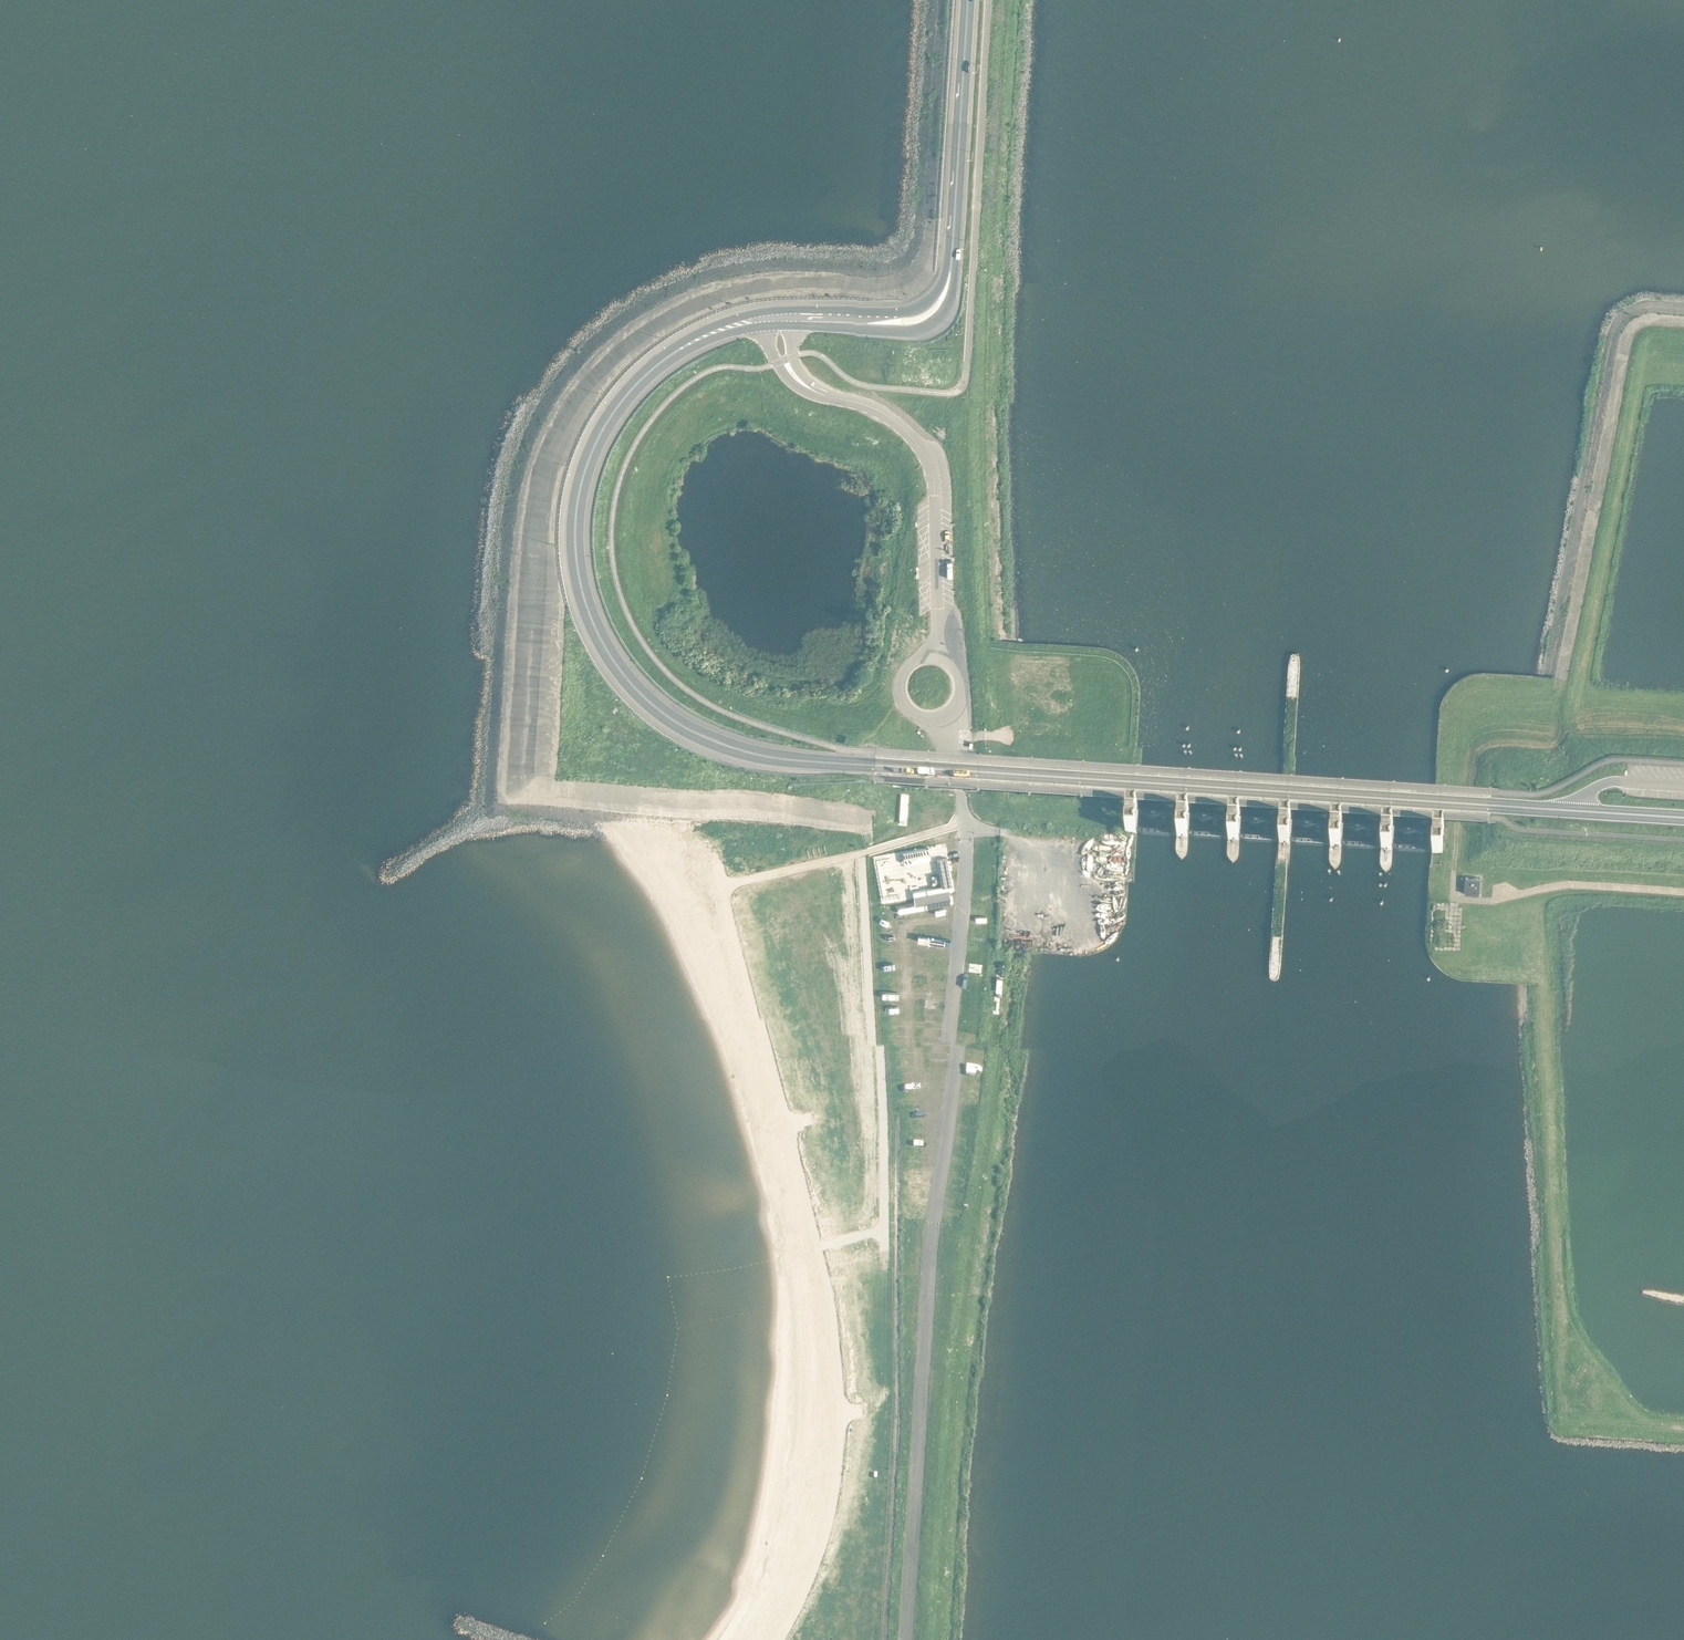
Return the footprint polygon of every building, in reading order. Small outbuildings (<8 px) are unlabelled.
[(1143,809),(1133,808),(1132,834),(1142,835),(1142,830),(1143,814),(1143,809)] [(1194,812),(1184,812),(1183,833),(1183,837),(1193,838),(1193,834),(1194,812)] [(1246,815),(1236,815),(1234,836),(1234,841),(1244,841),(1244,837),(1246,815)] [(1297,819),(1287,818),(1286,839),(1285,844),(1295,844),(1296,840),(1297,819)] [(1348,822),(1338,821),(1337,843),(1337,847),(1347,848),(1347,843),(1348,822)] [(1399,825),(1389,825),(1388,846),(1388,850),(1398,851),(1398,847),(1399,825)] [(939,856),(913,861),(915,871),(941,866),(939,856)] [(908,916),(909,921),(962,911),(961,906),(961,904),(960,900),(960,898),(964,898),(958,866),(947,868),(952,894),(923,900),(924,905),(925,907),(926,911),(926,912),(908,916)] [(1487,885),(1473,884),(1472,900),(1486,901),(1487,885)]
